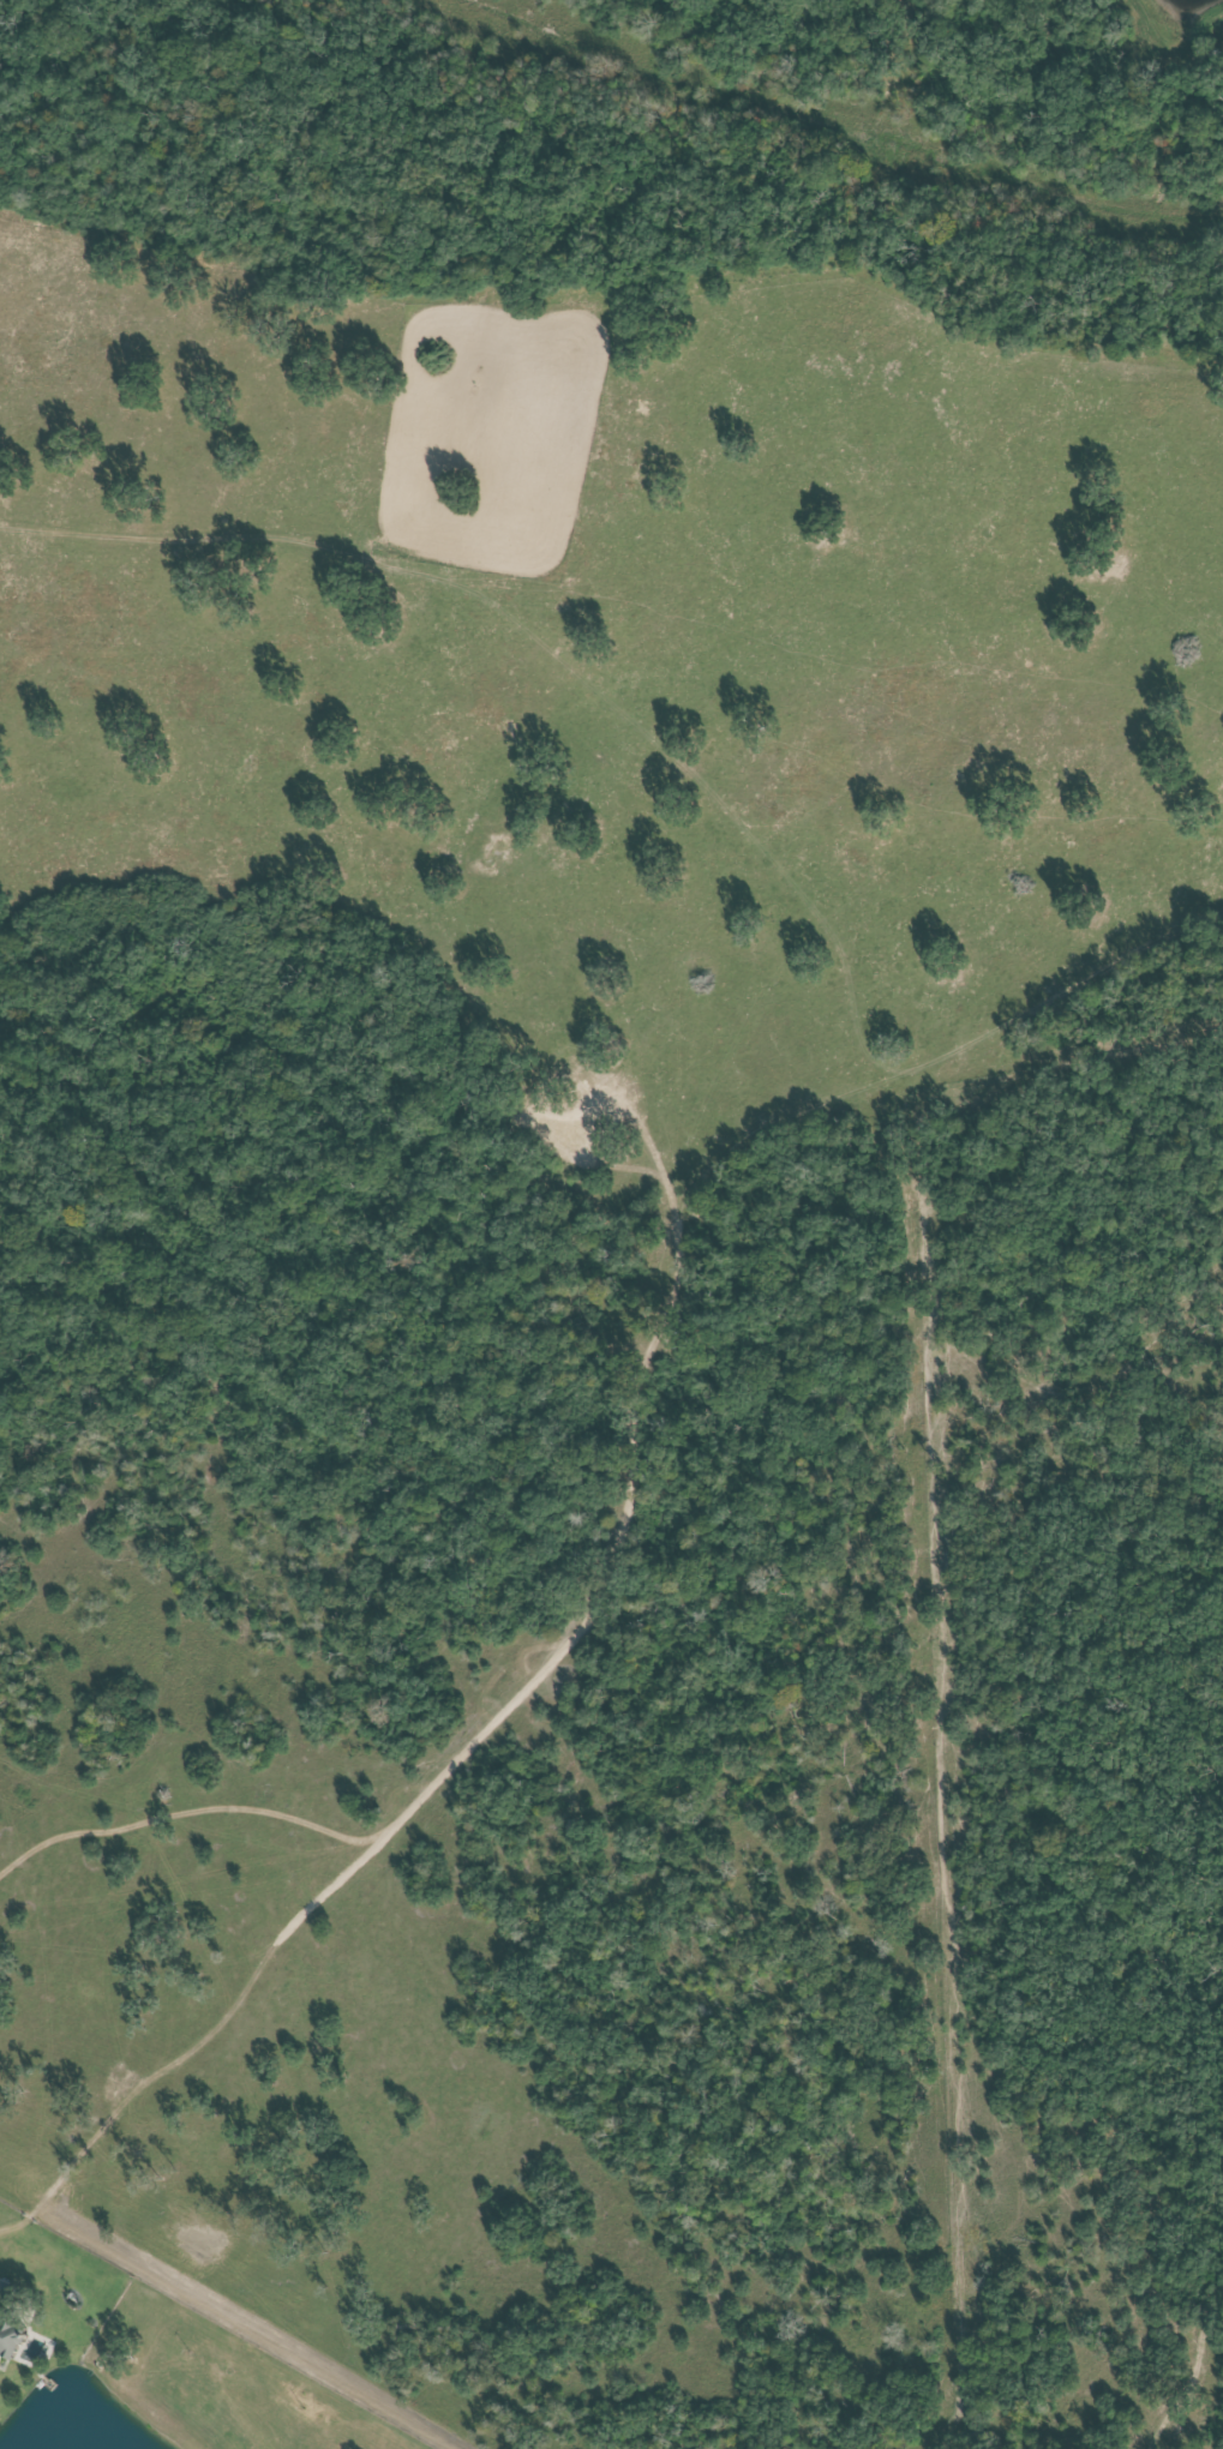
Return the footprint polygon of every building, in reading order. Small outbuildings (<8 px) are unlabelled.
[(0,2312),(0,2356),(9,2360),(27,2326),(0,2312)]
